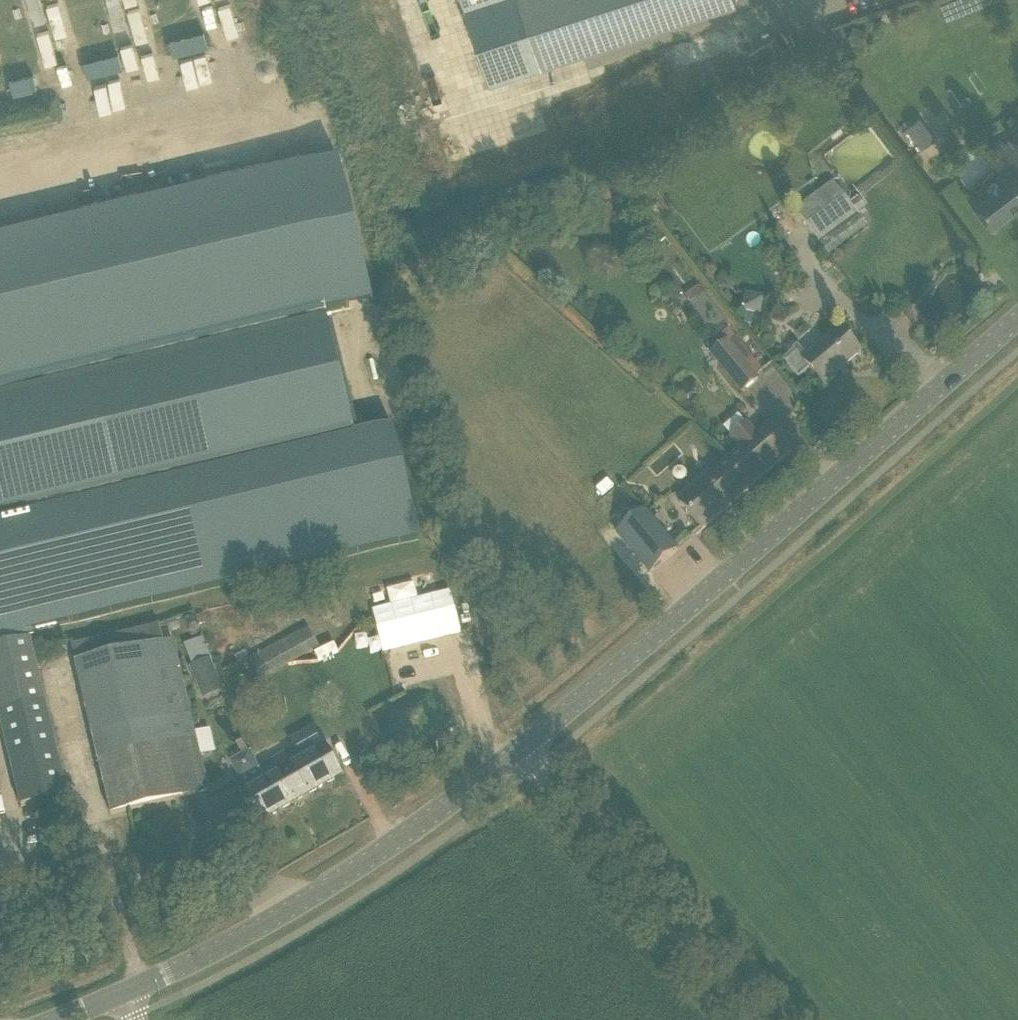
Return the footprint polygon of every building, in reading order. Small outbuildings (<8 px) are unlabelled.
[(494,84),(740,3),(739,0),(467,0),(494,84)] [(223,23),(226,36),(256,29),(253,16),(223,23)] [(169,54),(206,48),(204,32),(167,37),(169,54)] [(165,40),(35,70),(38,86),(169,56),(165,40)] [(194,56),(203,88),(215,85),(205,53),(194,56)] [(174,62),(184,94),(201,89),(192,57),(174,62)] [(263,102),(285,100),(280,61),(258,63),(263,102)] [(29,93),(27,75),(0,79),(0,97),(29,93)] [(95,114),(128,109),(123,77),(91,82),(95,114)] [(43,130),(36,97),(24,99),(31,132),(43,130)] [(11,138),(30,133),(23,101),(4,105),(11,138)] [(907,127),(911,133),(924,124),(920,118),(907,127)] [(132,158),(136,190),(150,188),(146,156),(132,158)] [(0,240),(0,647),(32,639),(36,638),(34,631),(421,539),(394,427),(355,436),(328,321),(327,314),(374,303),(340,159),(0,240)] [(993,226),(1017,207),(1017,160),(999,174),(996,170),(984,179),(987,183),(971,195),(982,210),(978,213),(987,225),(993,226)] [(859,198),(851,204),(833,181),(794,210),(796,212),(790,216),(797,225),(803,221),(829,256),(868,227),(857,214),(866,207),(859,198)] [(41,184),(25,190),(32,213),(49,208),(41,184)] [(699,286),(686,296),(691,303),(704,293),(699,286)] [(761,315),(765,296),(746,293),(742,312),(746,313),(745,323),(755,325),(757,314),(761,315)] [(809,367),(825,386),(840,373),(838,371),(861,352),(841,329),(808,357),(797,346),(793,349),(794,350),(784,360),(799,377),(809,367)] [(742,392),(757,379),(720,335),(707,347),(712,353),(710,354),(742,392)] [(751,486),(792,451),(769,425),(758,434),(747,421),(729,436),(740,450),(728,460),(751,486)] [(680,502),(702,528),(751,486),(728,460),(680,502)] [(678,549),(644,509),(617,533),(650,572),(678,549)] [(427,596),(369,610),(378,649),(437,635),(427,596)] [(71,644),(76,662),(112,814),(209,791),(181,673),(186,672),(183,659),(178,660),(173,639),(164,641),(159,623),(71,644)] [(308,626),(249,659),(261,681),(320,648),(308,626)] [(0,647),(0,712),(22,807),(68,796),(32,639),(0,647)] [(219,683),(210,661),(210,659),(190,667),(200,691),(219,683)] [(295,748),(259,769),(274,795),(286,788),(294,803),(342,775),(326,747),(302,760),(295,748)] [(235,782),(258,823),(294,803),(286,788),(274,795),(259,769),(235,782)]
